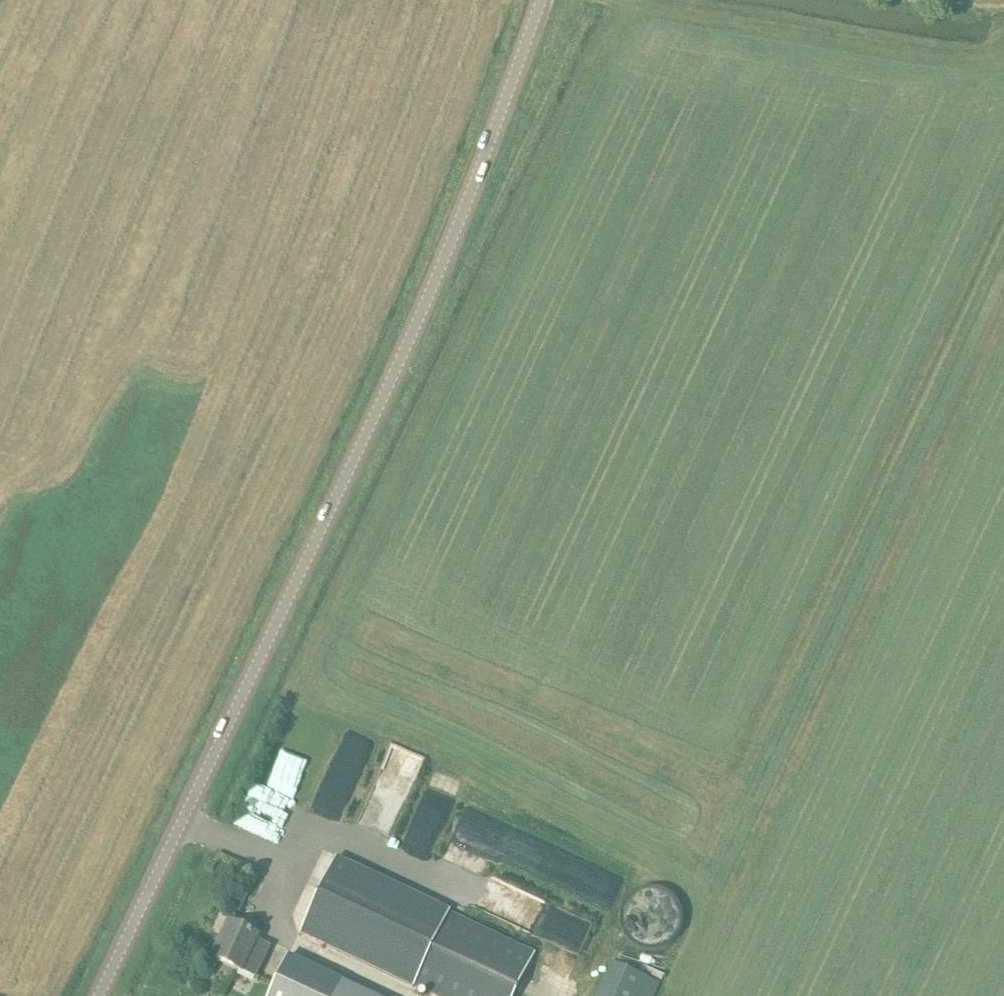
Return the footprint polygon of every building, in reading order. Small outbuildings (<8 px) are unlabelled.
[(341,822),(376,735),(349,724),(314,811),(341,822)] [(282,843),(298,802),(296,801),(312,761),(280,749),(265,789),(250,783),(234,825),(282,843)] [(507,825),(508,821),(463,804),(443,856),(477,869),(482,855),(507,864),(520,830),(507,825)] [(302,935),(415,988),(416,987),(435,995),(514,995),(534,955),(450,914),(451,912),(339,859),(302,935)] [(262,938),(233,924),(223,945),(220,944),(213,958),(256,978),(272,946),(260,941),(262,938)] [(289,956),(271,995),(376,995),(289,956)] [(612,963),(598,995),(656,995),(661,984),(612,963)]
